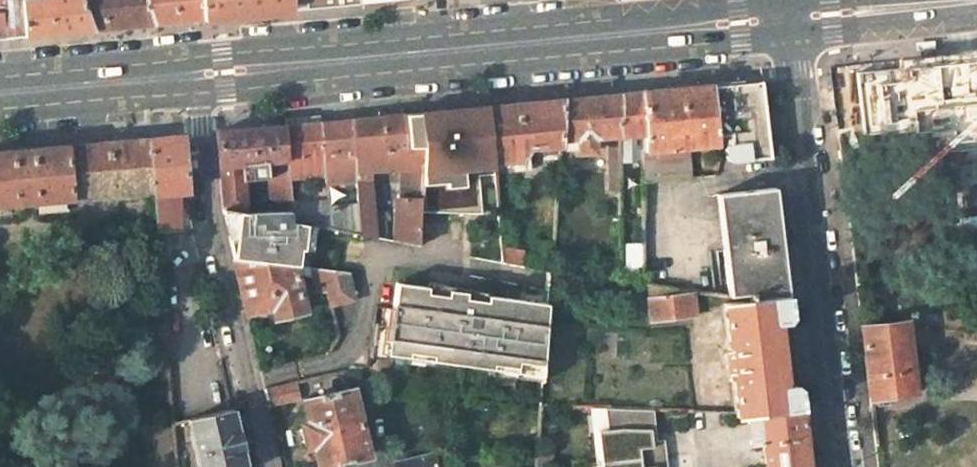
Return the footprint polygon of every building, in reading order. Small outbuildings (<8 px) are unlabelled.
[(22,36),(19,0),(0,0),(0,38),(22,36)] [(22,36),(152,23),(144,0),(19,0),(22,36)] [(152,23),(202,19),(199,0),(144,0),(152,23)] [(202,19),(289,10),(287,0),(199,0),(202,19)] [(316,0),(304,0),(305,9),(317,8),(316,0)] [(976,99),(976,59),(920,65),(924,104),(976,99)] [(834,113),(915,106),(911,66),(830,74),(834,113)] [(728,134),(730,144),(727,144),(724,148),(725,157),(730,160),(771,157),(762,83),(757,80),(710,85),(716,135),(728,134)] [(679,155),(678,148),(687,146),(717,144),(716,135),(710,85),(640,92),(640,135),(641,182),(690,176),(687,154),(679,155)] [(618,136),(640,135),(640,92),(618,94),(618,136)] [(558,99),(563,162),(584,161),(592,161),(594,150),(594,142),(598,141),(599,137),(607,136),(618,136),(618,94),(558,99)] [(522,167),(521,149),(559,146),(558,99),(488,106),(493,164),(511,161),(512,168),(522,167)] [(488,106),(427,113),(431,147),(421,148),(418,211),(479,212),(494,174),(493,164),(488,106)] [(427,113),(402,115),(406,149),(421,148),(431,147),(427,113)] [(372,211),(369,170),(405,168),(403,194),(395,195),(394,241),(417,245),(418,211),(421,148),(406,149),(402,115),(349,120),(357,207),(360,234),(386,239),(384,211),(372,211)] [(348,232),(346,208),(357,207),(349,120),(319,123),(323,175),(326,202),(328,228),(348,232)] [(288,178),(323,175),(319,123),(283,127),(288,178)] [(283,127),(216,133),(223,210),(238,212),(245,214),(243,182),(266,181),(268,201),(274,205),(290,204),(288,178),(283,127)] [(178,231),(176,192),(186,192),(181,135),(147,138),(152,193),(155,232),(178,231)] [(607,136),(608,151),(618,151),(618,136),(607,136)] [(152,193),(147,138),(0,151),(0,207),(152,193)] [(679,155),(687,154),(687,146),(678,148),(679,155)] [(618,161),(610,161),(610,193),(619,193),(618,161)] [(774,185),(715,193),(727,295),(749,300),(787,295),(774,185)] [(328,228),(326,202),(290,205),(291,209),(292,221),(303,223),(311,225),(328,228)] [(229,239),(233,258),(293,265),(295,265),(297,247),(300,248),(303,223),(292,221),(291,209),(245,214),(238,212),(236,240),(229,239)] [(229,239),(236,240),(238,212),(223,210),(229,239)] [(311,225),(303,223),(300,248),(309,248),(311,225)] [(519,265),(522,251),(501,247),(502,262),(519,265)] [(233,258),(246,312),(271,307),(273,317),(281,315),(282,318),(297,315),(296,312),(303,311),(293,265),(233,258)] [(312,267),(318,289),(327,287),(322,268),(312,267)] [(351,300),(344,271),(322,268),(327,287),(331,305),(351,300)] [(577,284),(591,286),(592,276),(578,274),(577,284)] [(385,354),(542,374),(548,303),(488,295),(487,301),(465,298),(465,292),(447,290),(446,299),(425,297),(426,287),(395,283),(391,308),(385,308),(383,324),(381,340),(387,341),(385,354)] [(447,290),(426,287),(425,297),(446,299),(447,290)] [(650,318),(693,313),(691,291),(648,295),(650,318)] [(488,295),(465,292),(465,298),(487,301),(488,295)] [(723,303),(737,417),(745,416),(750,444),(762,443),(765,466),(807,466),(797,388),(791,385),(781,385),(774,323),(784,322),(790,317),(787,295),(749,300),(723,303)] [(385,358),(385,354),(387,341),(381,340),(383,324),(364,322),(360,355),(385,358)] [(906,339),(905,325),(860,330),(869,405),(877,404),(876,398),(913,393),(906,339)] [(267,405),(297,398),(294,382),(263,388),(267,405)] [(366,456),(350,390),(302,401),(306,423),(301,424),(307,448),(312,446),(317,466),(319,466),(366,456)] [(196,466),(245,466),(232,408),(185,419),(196,466)] [(604,408),(607,430),(597,431),(600,466),(666,466),(662,439),(655,439),(652,409),(604,408)] [(430,457),(393,464),(394,466),(433,466),(430,457)]
